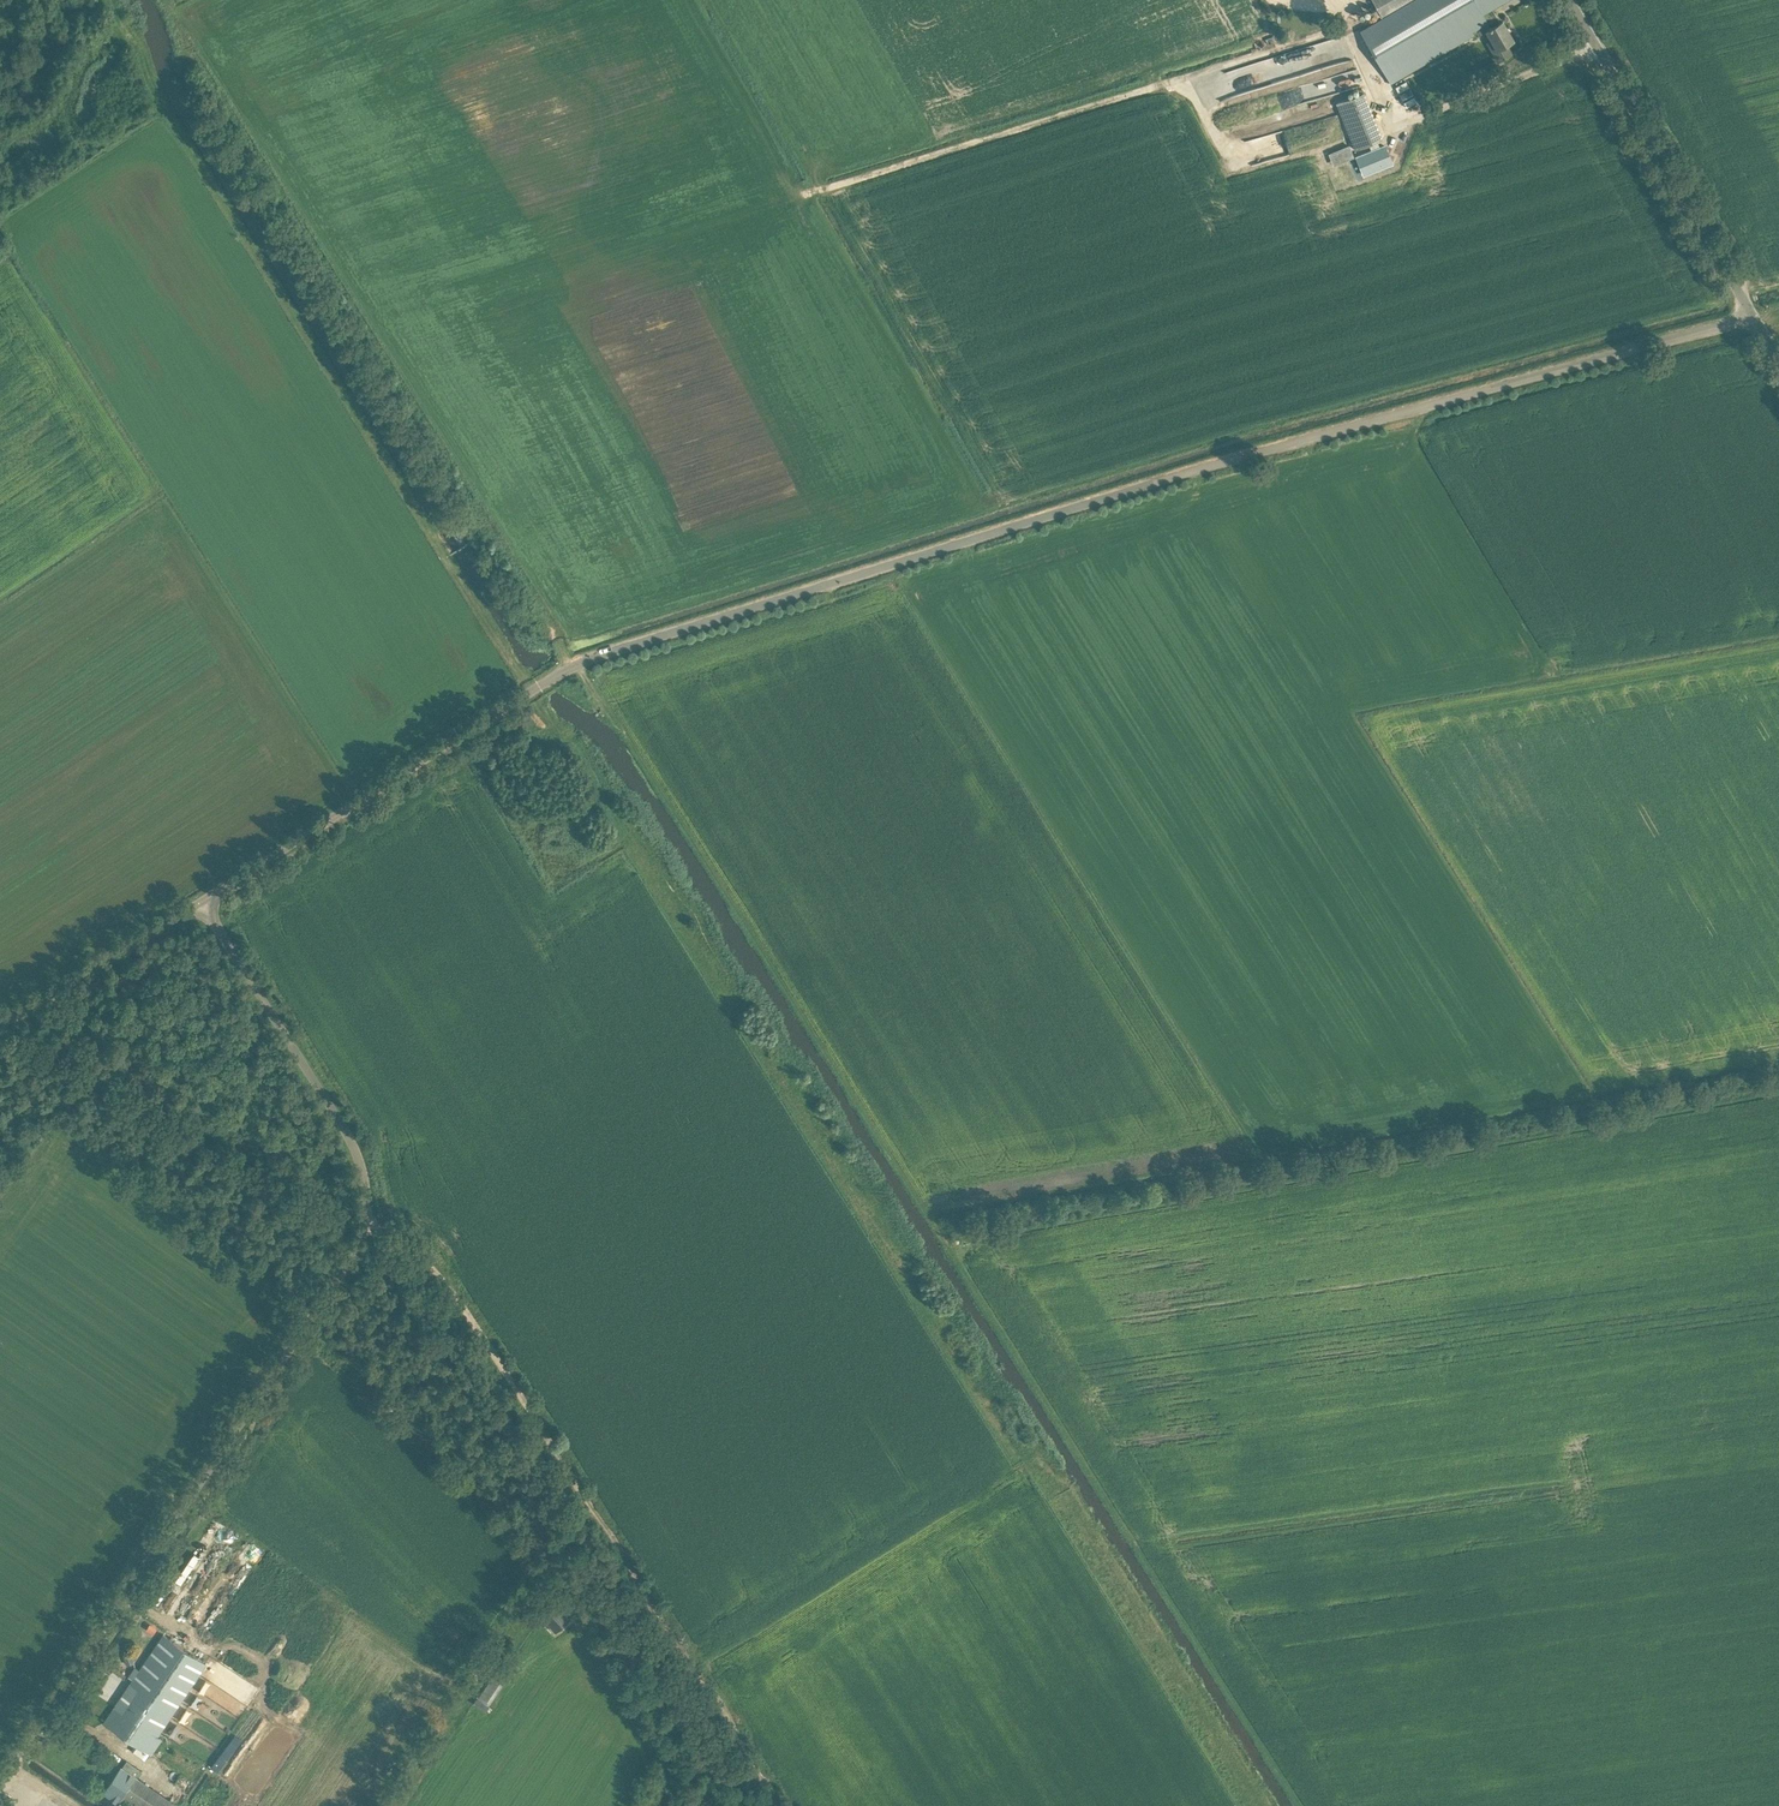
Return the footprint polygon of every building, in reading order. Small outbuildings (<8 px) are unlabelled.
[(1361,31),(1390,82),(1474,33),(1476,31),(1478,34),(1486,30),(1491,38),(1497,48),(1492,50),(1498,60),(1503,58),(1511,53),(1506,43),(1513,39),(1502,20),(1500,22),(1492,8),(1505,0),(1415,0),(1361,31)] [(1382,16),(1410,0),(1373,0),(1382,16)] [(1354,149),(1381,138),(1363,92),(1336,103),(1354,149)] [(1278,157),(1274,133),(1245,138),(1249,162),(1278,157)] [(1385,143),(1356,155),(1363,171),(1392,160),(1385,143)] [(569,1619),(565,1614),(557,1605),(544,1616),(557,1630),(569,1619)] [(206,1662),(174,1641),(164,1634),(105,1722),(138,1744),(134,1751),(143,1757),(147,1750),(151,1754),(163,1738),(158,1734),(206,1662)] [(473,1701),(486,1710),(490,1703),(488,1702),(511,1666),(512,1666),(516,1660),(504,1653),(473,1701)] [(132,1772),(122,1766),(105,1790),(128,1805),(179,1805),(180,1805),(132,1772)]
